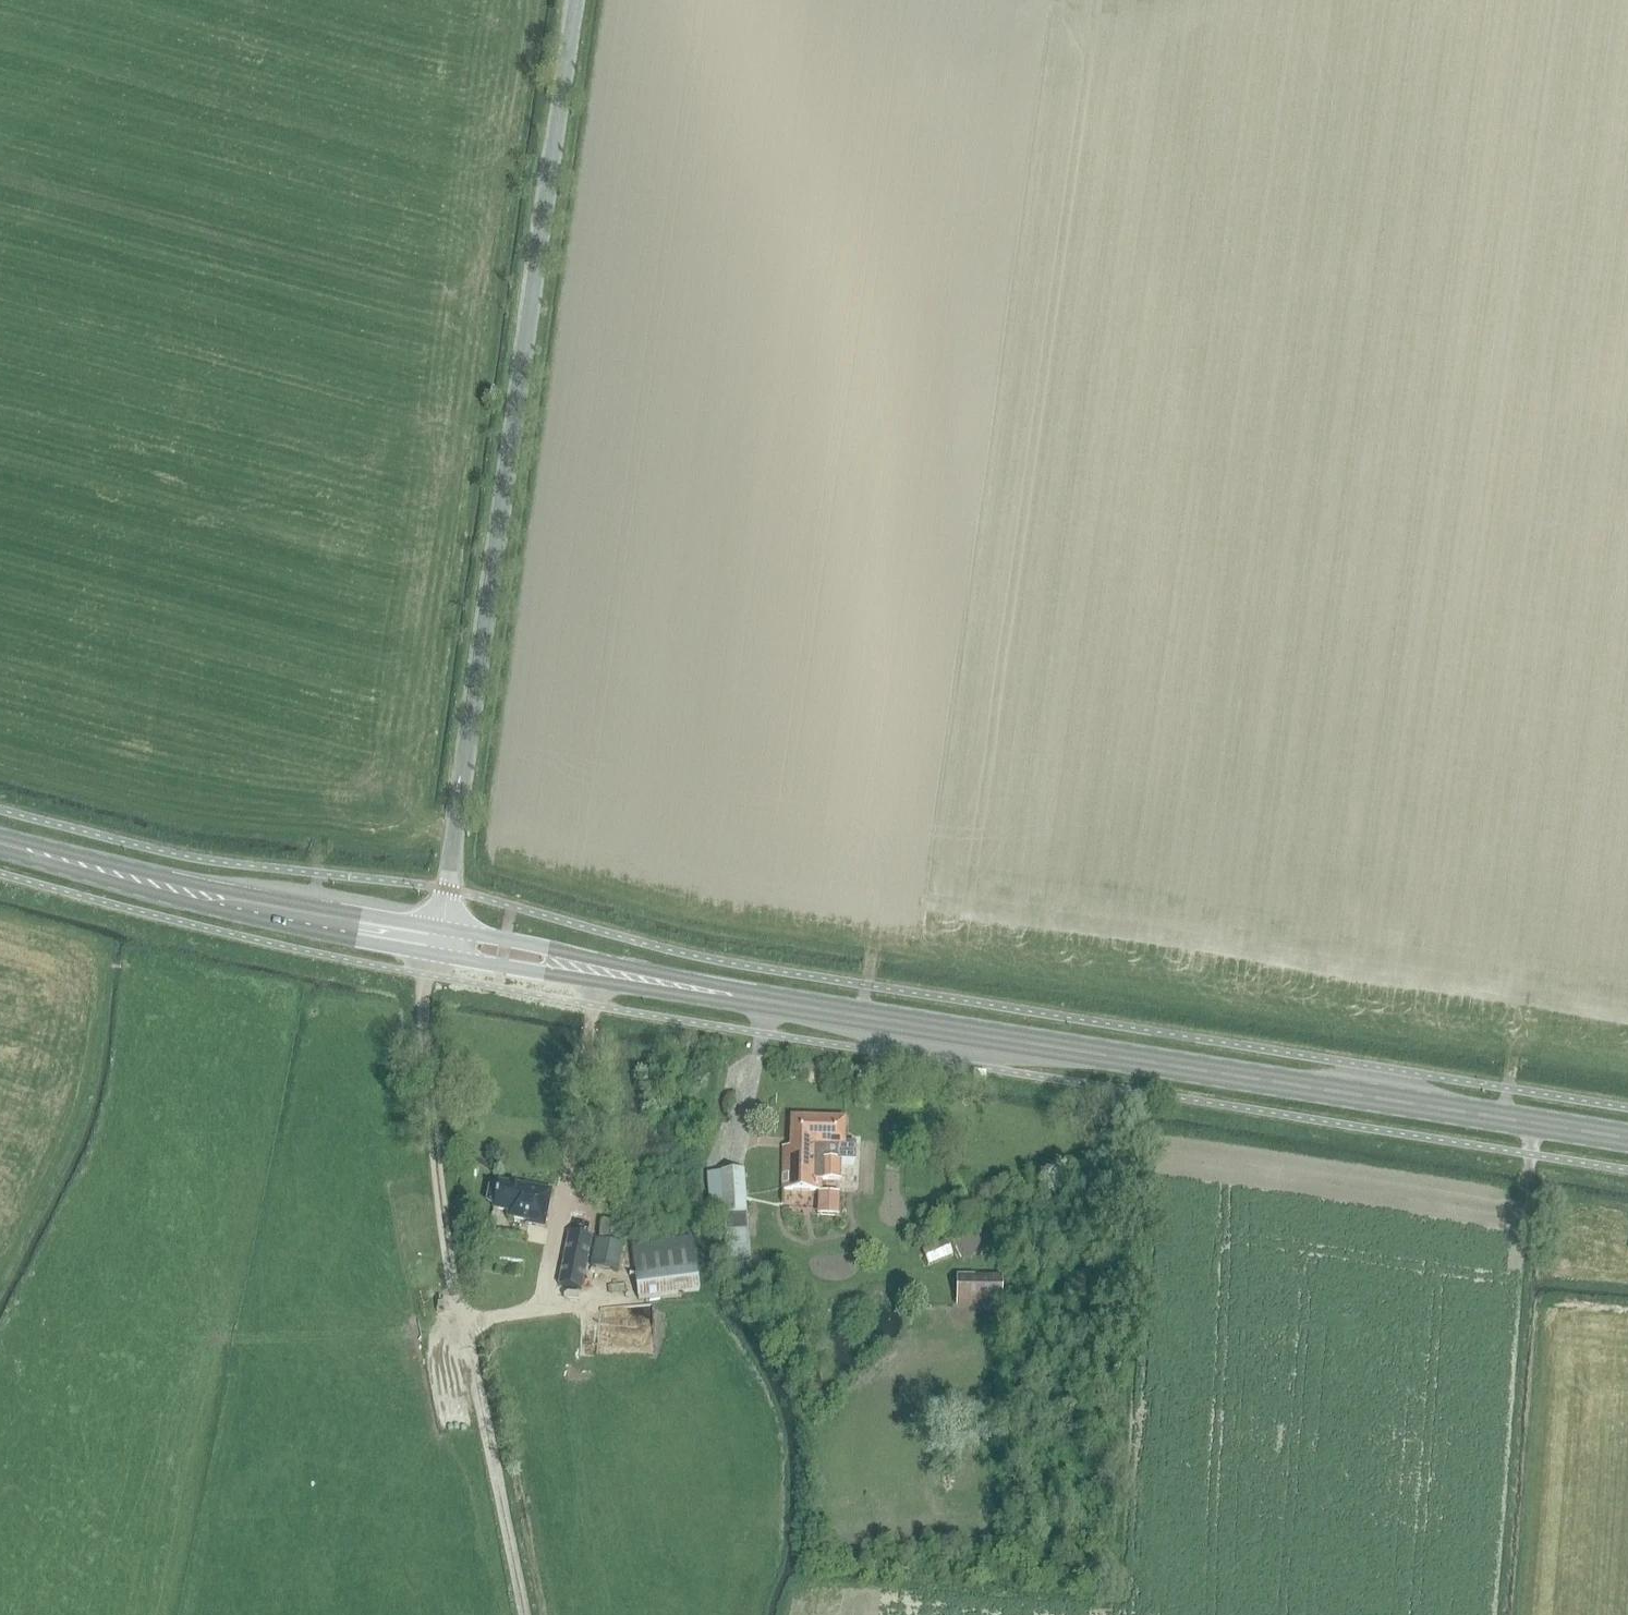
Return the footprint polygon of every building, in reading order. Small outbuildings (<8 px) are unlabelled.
[(845,1119),(791,1117),(790,1147),(782,1146),(781,1189),(820,1190),(820,1179),(839,1179),(840,1160),(855,1160),(855,1143),(844,1143),(845,1119)] [(747,1231),(743,1170),(719,1172),(723,1232),(747,1231)] [(545,1227),(552,1190),(523,1184),(523,1187),(498,1182),(493,1208),(509,1211),(508,1217),(529,1221),(528,1224),(545,1227)] [(821,1213),(843,1214),(844,1191),(822,1190),(821,1213)] [(601,1221),(598,1239),(608,1241),(612,1223),(601,1221)] [(593,1237),(568,1232),(557,1284),(582,1289),(593,1237)] [(691,1238),(629,1245),(636,1299),(698,1292),(691,1238)] [(1002,1276),(955,1275),(954,1307),(1001,1308),(1002,1276)]
